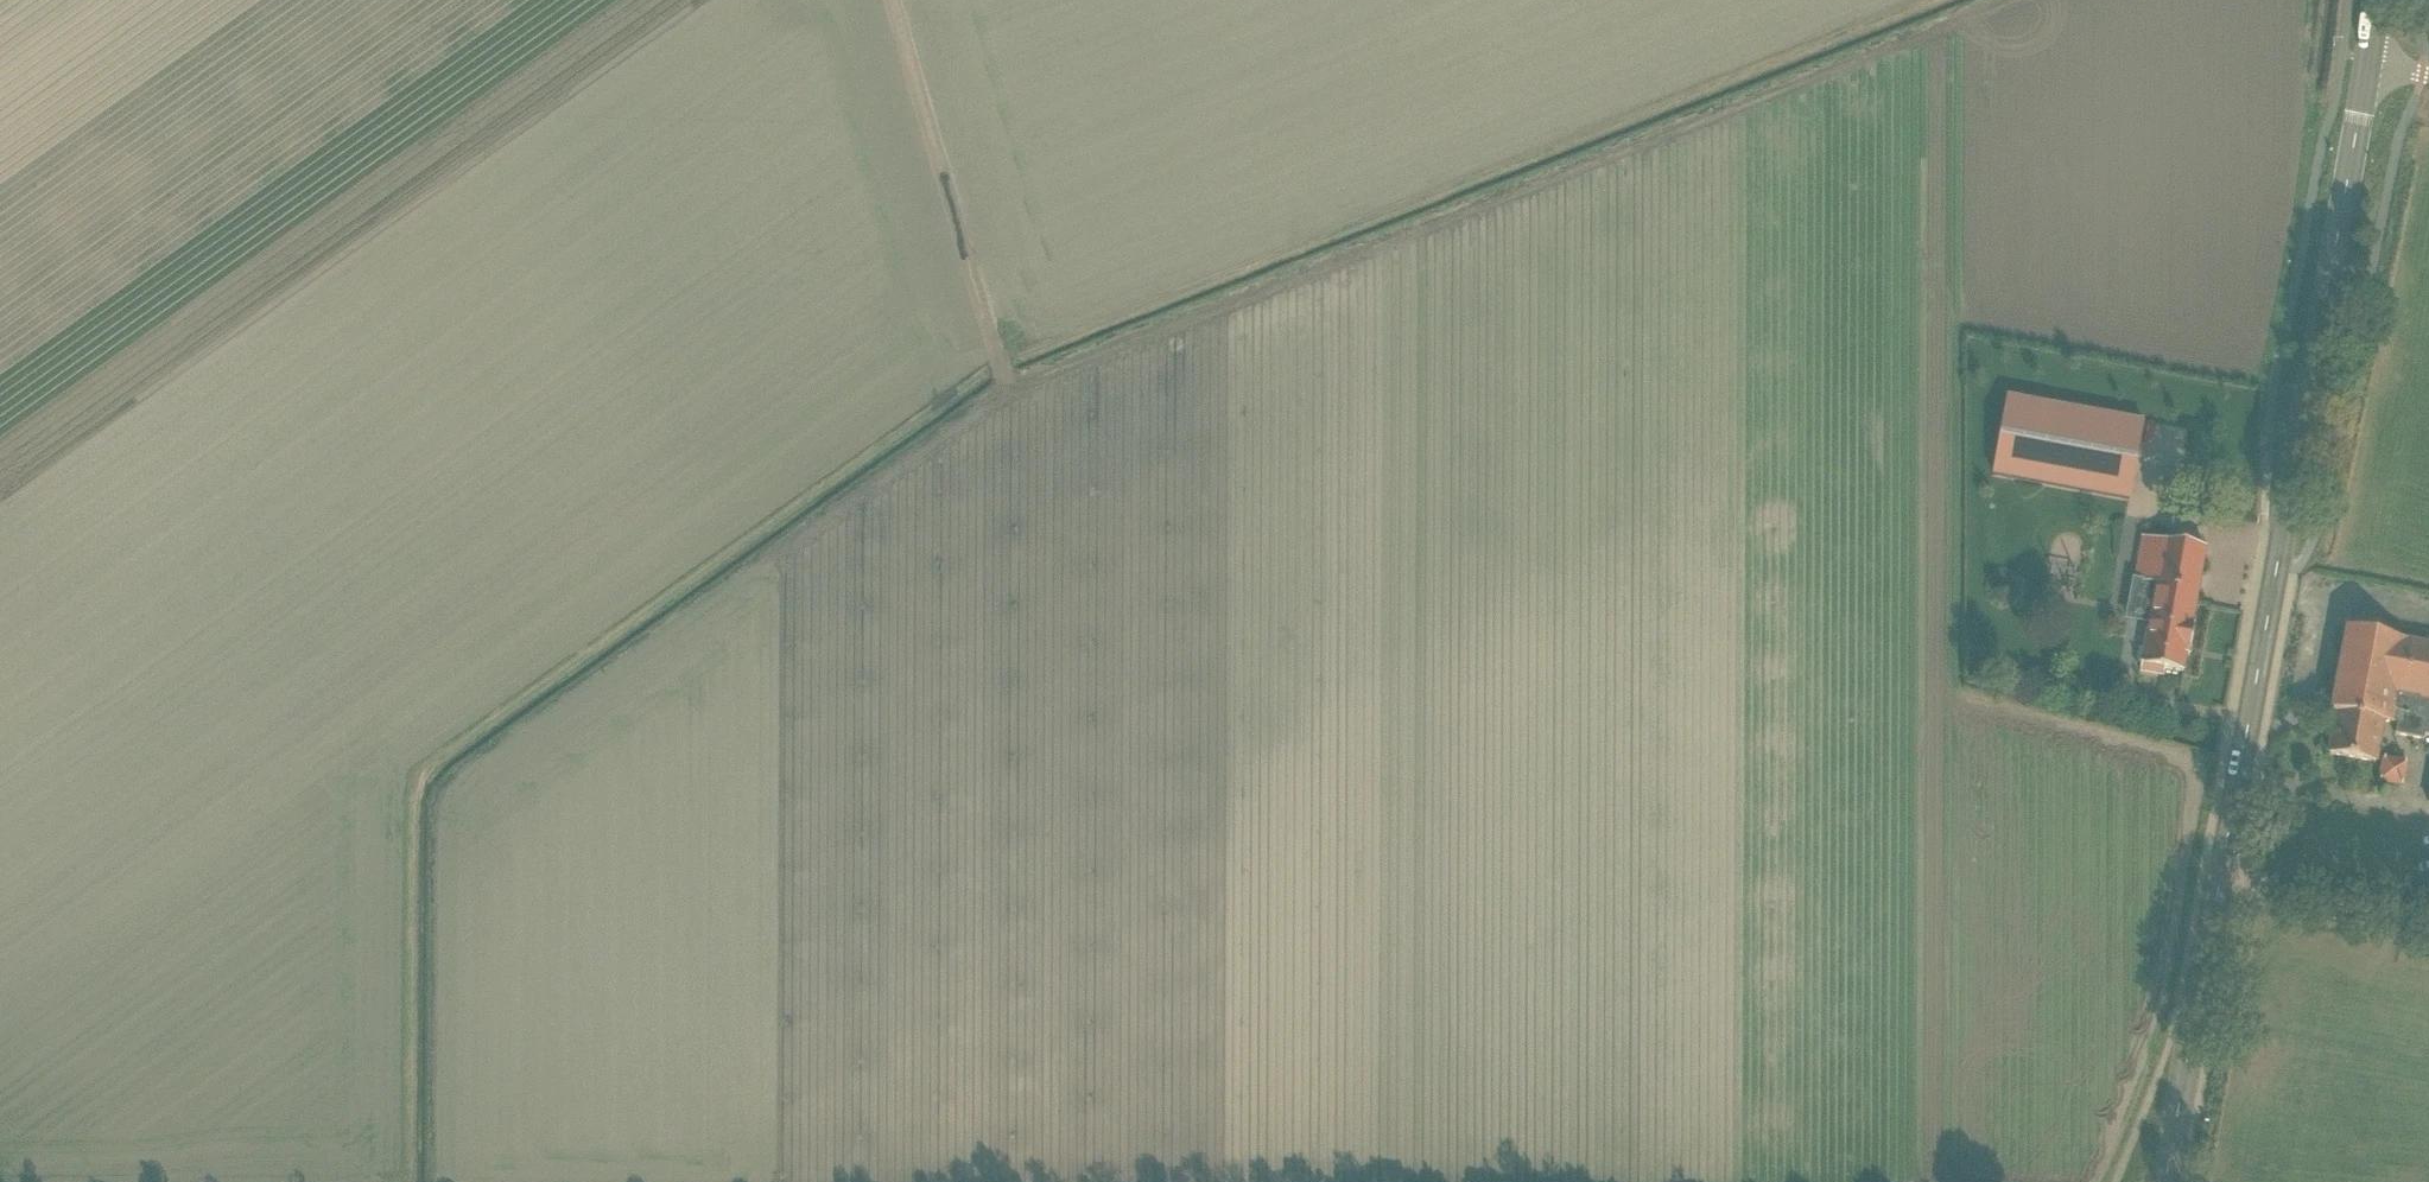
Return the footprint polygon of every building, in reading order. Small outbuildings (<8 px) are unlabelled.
[(2008,395),(1995,470),(2130,494),(2133,480),(2144,420),(2008,395)] [(2157,582),(2140,670),(2163,675),(2164,668),(2183,672),(2186,655),(2189,655),(2194,627),(2191,626),(2206,547),(2142,536),(2135,577),(2157,582)] [(2337,713),(2372,719),(2382,721),(2382,718),(2396,721),(2394,733),(2424,739),(2427,725),(2428,725),(2428,643),(2348,628),(2332,712),(2337,713)] [(2337,713),(2330,753),(2374,761),(2382,721),(2372,719),(2337,713)] [(2380,784),(2407,784),(2408,757),(2381,757),(2380,784)]
